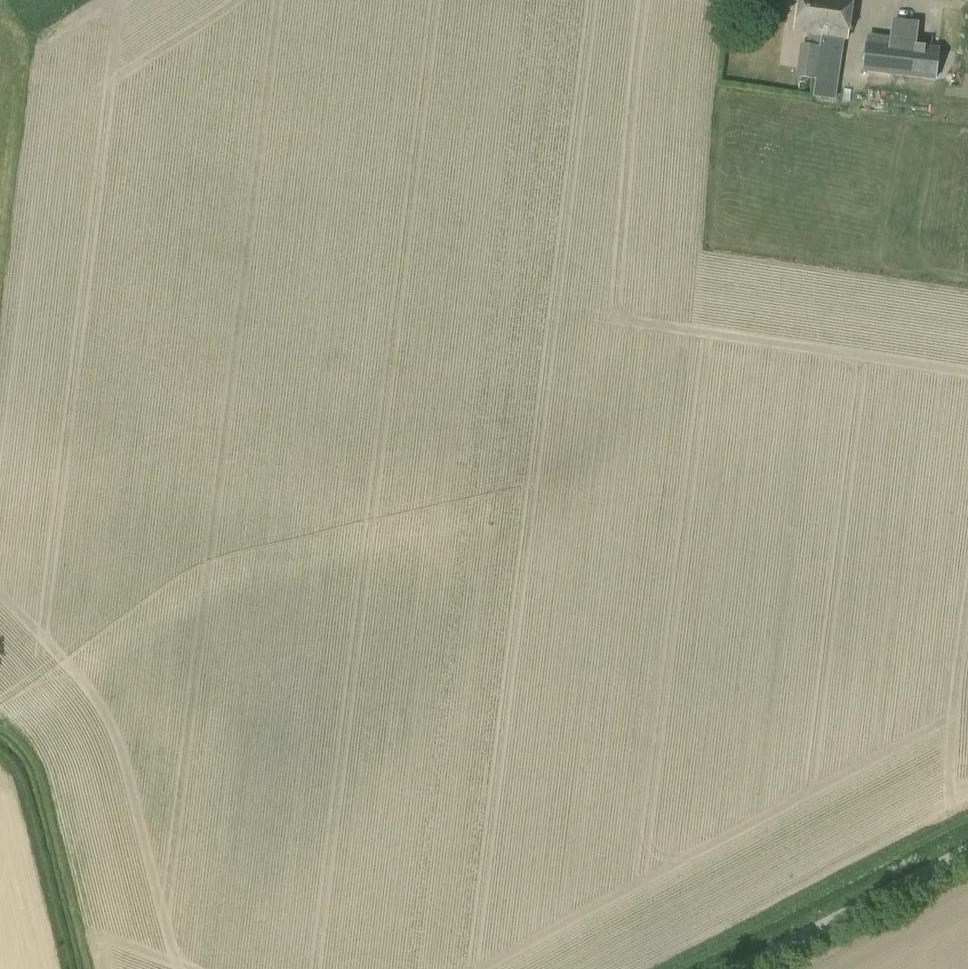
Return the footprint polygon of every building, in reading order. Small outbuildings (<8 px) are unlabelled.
[(796,32),(809,33),(808,40),(807,40),(807,46),(822,48),(818,80),(816,79),(813,97),(836,100),(845,37),(847,38),(852,0),(800,0),(796,32)] [(934,81),(939,47),(867,38),(863,71),(934,81)]
